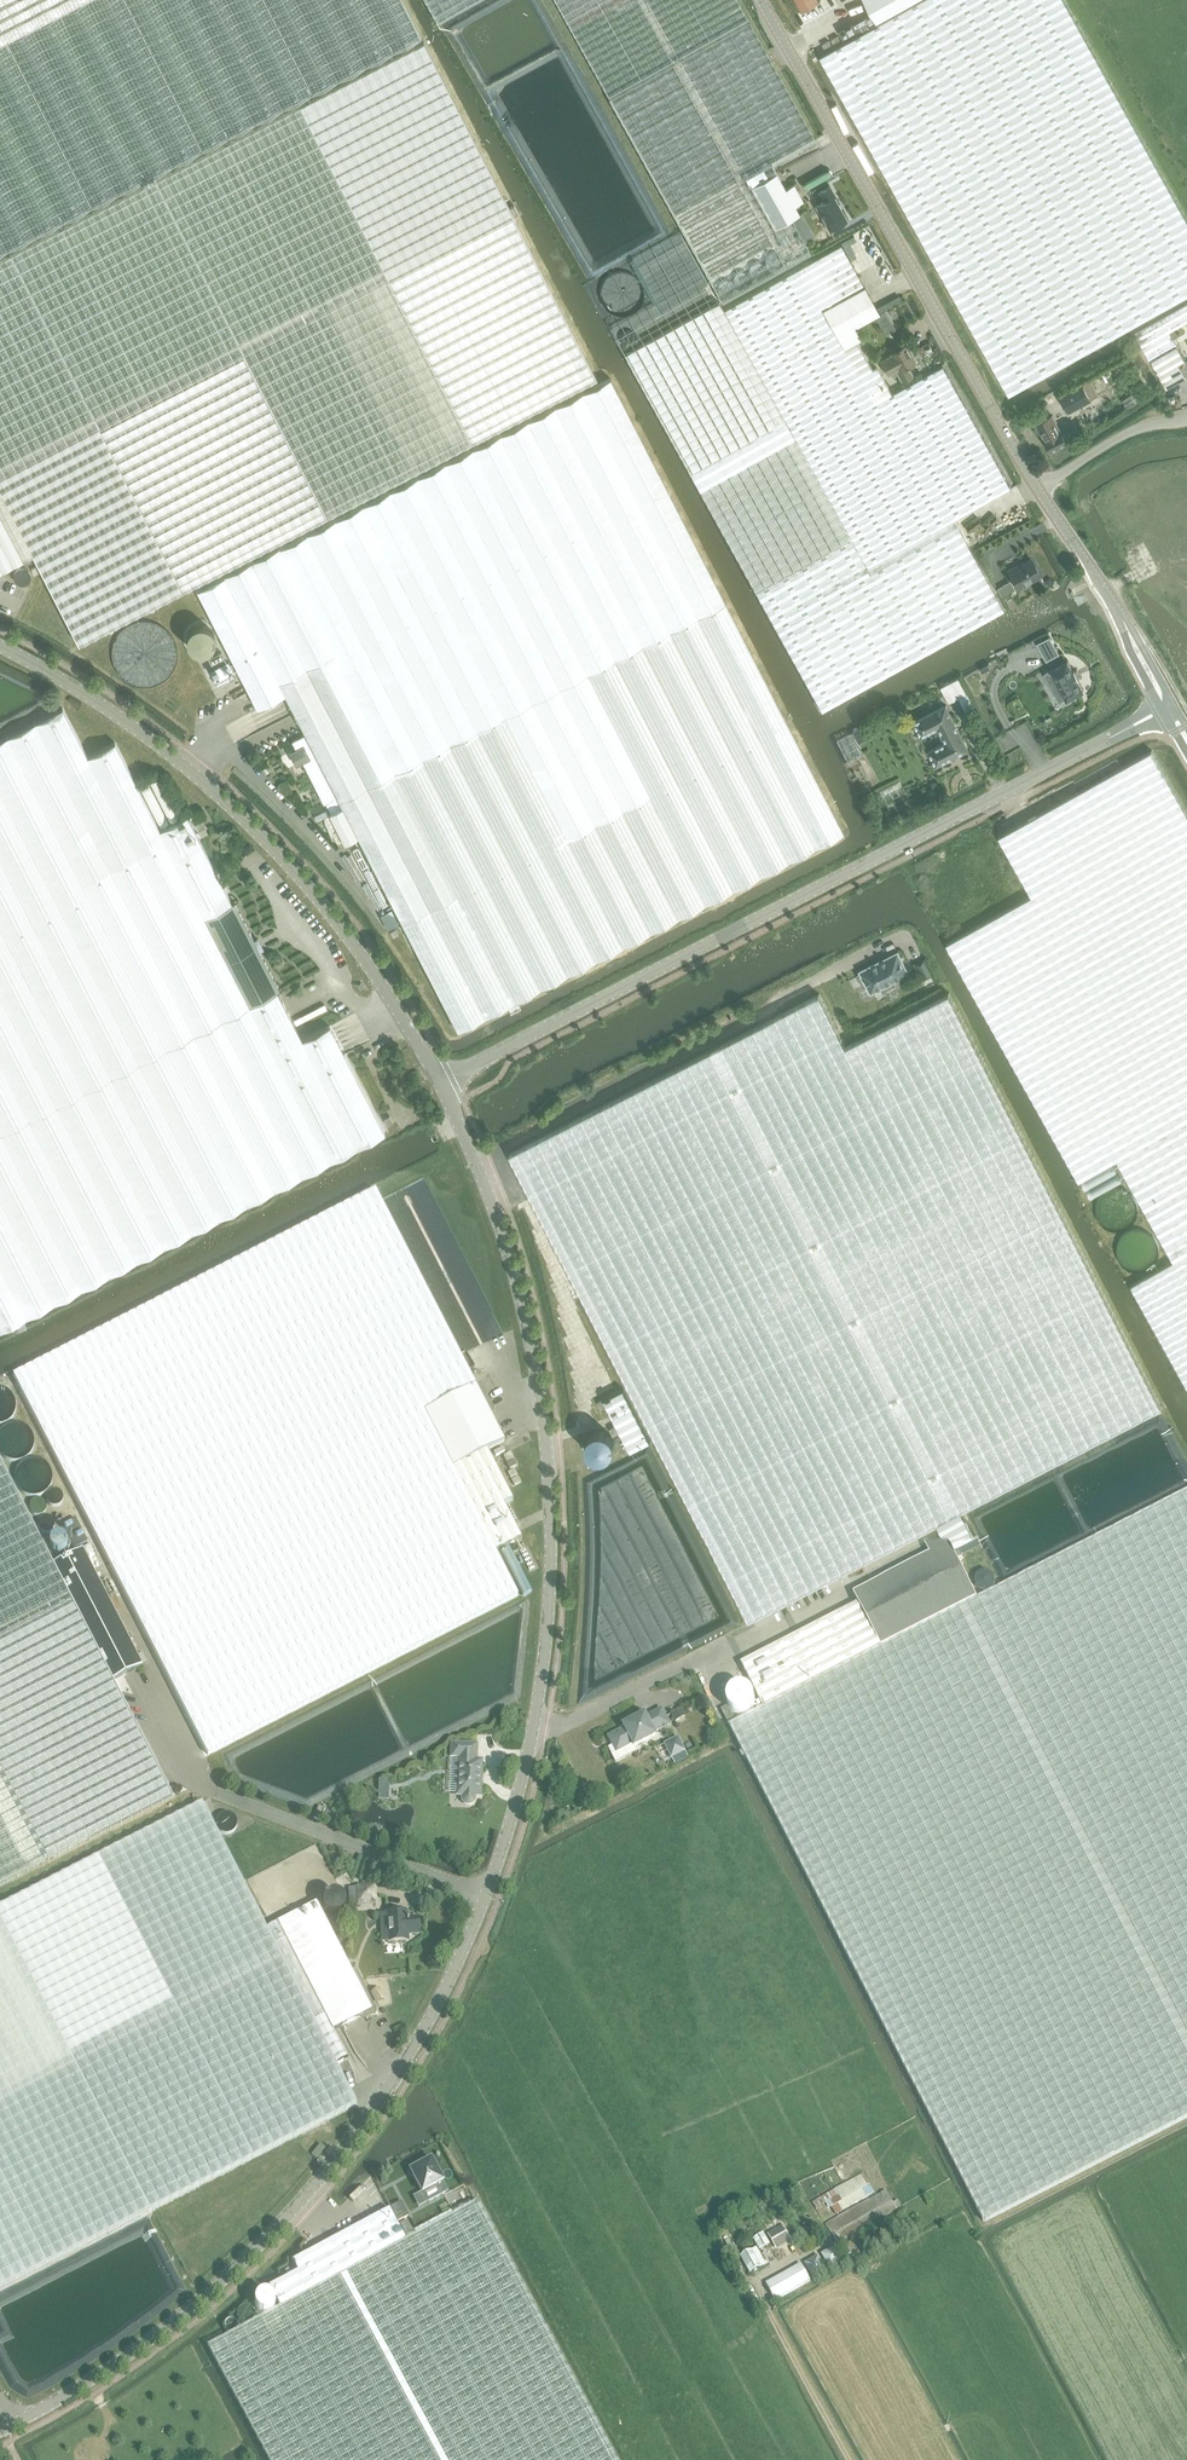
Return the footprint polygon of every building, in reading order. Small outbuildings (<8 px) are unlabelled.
[(422,36),(403,0),(0,0),(0,254),(422,36)] [(438,22),(479,0),(426,0),(438,22)] [(608,97),(721,302),(810,253),(790,218),(799,214),(794,206),(803,201),(793,184),(785,189),(771,164),(814,139),(737,0),(554,0),(608,97)] [(802,10),(819,1),(818,0),(797,0),(802,10)] [(878,23),(820,56),(1009,394),(1186,294),(1186,219),(1065,0),(865,0),(878,23)] [(870,11),(840,29),(844,37),(875,19),(870,11)] [(838,35),(831,39),(834,44),(841,40),(838,35)] [(829,40),(822,44),(825,49),(832,45),(829,40)] [(424,41),(252,128),(140,186),(0,258),(0,572),(33,554),(79,644),(597,378),(424,41)] [(829,229),(846,220),(832,196),(834,195),(828,186),(818,191),(823,200),(815,205),(829,229)] [(623,353),(623,354),(638,380),(639,383),(651,404),(655,412),(666,433),(678,454),(681,458),(692,479),(704,501),(716,522),(718,526),(730,547),(742,569),(753,590),(765,611),(770,620),(782,641),(794,663),(805,684),(813,697),(818,703),(821,710),(822,710),(831,704),(873,681),(911,660),(914,658),(940,644),(1003,609),(953,520),(952,519),(1009,487),(941,364),(890,392),(875,366),(871,368),(871,367),(860,348),(856,341),(860,339),(861,338),(857,332),(854,326),(868,318),(879,312),(840,244),(723,309),(719,300),(713,303),(623,353)] [(641,280),(638,277),(636,275),(632,273),(629,272),(625,271),(622,271),(618,272),(614,273),(611,274),(608,277),(605,279),(603,282),(602,286),(601,289),(601,293),(601,297),(602,301),(603,304),(606,307),(608,310),(611,312),(615,314),(618,315),(622,315),(626,315),(629,314),(633,313),(636,311),(639,308),(641,305),(643,302),(644,298),(645,295),(645,291),(644,287),(643,284),(641,280)] [(1186,340),(1186,304),(1135,334),(1150,361),(1151,360),(1167,387),(1186,376),(1178,363),(1184,360),(1176,346),(1186,340)] [(890,353),(890,354),(890,355),(881,360),(889,374),(896,370),(902,382),(913,375),(908,366),(915,362),(906,344),(890,353)] [(330,813),(345,843),(358,836),(458,1030),(844,832),(611,376),(197,590),(257,707),(285,693),(305,734),(292,741),(297,749),(291,752),(297,763),(302,760),(324,803),(337,796),(343,807),(330,813)] [(1082,385),(1060,397),(1070,414),(1092,401),(1099,397),(1090,382),(1083,386),(1082,385)] [(1036,424),(1048,445),(1052,451),(1067,443),(1052,416),(1036,424)] [(1018,588),(1040,575),(1031,559),(1017,566),(1016,565),(1008,570),(1018,588)] [(1010,580),(1003,584),(1008,593),(1015,589),(1010,580)] [(197,624),(195,625),(193,626),(191,628),(189,629),(188,631),(186,634),(186,637),(186,641),(186,643),(188,646),(189,648),(191,650),(193,651),(196,652),(197,653),(199,653),(201,653),(203,653),(204,653),(206,652),(208,651),(210,650),(211,648),(212,647),(213,645),(214,644),(215,641),(215,640),(215,638),(214,635),(213,633),(213,632),(211,629),(210,628),(209,627),(208,626),(206,625),(204,625),(202,624),(199,624),(197,624)] [(1050,636),(1037,643),(1046,660),(1059,653),(1050,636)] [(208,658),(212,665),(225,658),(221,652),(208,658)] [(1052,669),(1049,671),(1054,679),(1049,682),(1055,693),(1062,689),(1066,697),(1067,698),(1084,689),(1079,680),(1079,679),(1080,678),(1075,669),(1073,669),(1068,659),(1051,668),(1052,669)] [(210,671),(217,684),(235,675),(228,661),(210,671)] [(973,682),(982,677),(980,673),(971,678),(973,682)] [(941,686),(949,703),(968,694),(959,677),(941,686)] [(241,697),(247,694),(243,687),(238,690),(241,697)] [(937,727),(945,742),(929,750),(937,764),(969,748),(946,704),(914,721),(922,735),(937,727)] [(385,1132),(330,1024),(302,1038),(277,990),(283,987),(279,989),(260,950),(263,948),(258,938),(254,940),(235,901),(238,900),(238,899),(232,902),(201,841),(197,833),(193,825),(188,815),(160,829),(115,742),(88,756),(63,708),(0,740),(0,1329),(385,1132)] [(866,724),(853,731),(859,742),(872,735),(866,724)] [(851,733),(837,740),(848,761),(862,754),(851,733)] [(947,943),(1079,1180),(1117,1159),(1174,1260),(1132,1284),(1186,1384),(1186,813),(1152,750),(999,836),(1032,895),(947,943)] [(202,821),(195,825),(198,830),(205,827),(202,821)] [(205,828),(198,831),(201,837),(208,833),(205,828)] [(391,909),(380,915),(388,930),(399,924),(391,909)] [(403,943),(408,940),(405,933),(399,936),(403,943)] [(899,954),(881,963),(880,961),(861,971),(862,973),(858,974),(865,987),(868,985),(871,992),(882,987),(883,990),(895,984),(894,981),(906,974),(905,972),(908,971),(899,954)] [(610,1125),(623,1153),(527,1202),(750,1618),(918,1532),(937,1522),(958,1511),(998,1490),(1004,1487),(1162,1406),(952,997),(766,1092),(746,1055),(610,1125)] [(393,1122),(390,1114),(384,1118),(387,1125),(393,1122)] [(376,1191),(14,1376),(207,1755),(518,1596),(496,1552),(521,1539),(504,1505),(513,1500),(487,1451),(505,1442),(489,1412),(493,1409),(480,1384),(476,1386),(376,1191)] [(623,1388),(604,1398),(631,1451),(650,1441),(623,1388)] [(597,1401),(600,1408),(605,1406),(602,1399),(597,1401)] [(620,1434),(615,1425),(610,1428),(614,1437),(620,1434)] [(612,1435),(611,1433),(609,1431),(607,1430),(605,1429),(602,1429),(600,1429),(597,1429),(595,1430),(593,1431),(591,1432),(589,1434),(588,1436),(587,1438),(587,1441),(586,1443),(587,1445),(587,1448),(588,1450),(590,1452),(591,1454),(593,1455),(595,1456),(598,1457),(600,1457),(603,1457),(605,1457),(607,1456),(609,1454),(611,1453),(613,1451),(614,1449),(614,1446),(615,1444),(615,1442),(614,1439),(613,1437),(612,1435)] [(504,1457),(506,1463),(513,1459),(511,1454),(504,1457)] [(53,1564),(0,1461),(0,1886),(173,1798),(113,1682),(143,1666),(94,1570),(83,1549),(53,1564)] [(514,1461),(507,1465),(510,1470),(517,1466),(514,1461)] [(515,1470),(508,1474),(511,1479),(518,1475),(515,1470)] [(519,1477),(512,1481),(514,1486),(521,1483),(519,1477)] [(984,2222),(1186,2118),(1186,1491),(978,1600),(944,1535),(924,1545),(930,1555),(854,1594),(859,1604),(741,1665),(764,1708),(730,1726),(935,2126),(984,2222)] [(62,1526),(74,1549),(87,1543),(75,1519),(62,1526)] [(66,1552),(66,1550),(67,1549),(67,1547),(67,1546),(67,1544),(67,1543),(66,1542),(65,1540),(64,1539),(63,1539),(61,1538),(60,1538),(58,1538),(57,1538),(55,1538),(54,1539),(53,1540),(52,1541),(51,1542),(50,1543),(50,1545),(50,1546),(50,1548),(50,1549),(51,1551),(52,1552),(53,1553),(54,1554),(55,1554),(56,1555),(58,1555),(59,1555),(61,1555),(62,1554),(63,1554),(65,1553),(66,1552)] [(84,1548),(88,1555),(94,1552),(90,1545),(84,1548)] [(753,1695),(751,1693),(750,1692),(748,1691),(745,1690),(743,1689),(741,1689),(738,1690),(736,1690),(734,1691),(732,1693),(731,1694),(729,1696),(728,1699),(728,1701),(728,1703),(728,1706),(728,1708),(729,1710),(731,1712),(732,1714),(734,1715),(736,1716),(739,1717),(741,1717),(743,1717),(746,1717),(748,1716),(750,1714),(752,1713),(753,1711),(754,1709),(755,1707),(756,1704),(755,1702),(755,1699),(754,1697),(753,1695)] [(735,1722),(728,1708),(722,1711),(729,1725),(735,1722)] [(683,1709),(671,1715),(675,1722),(686,1716),(683,1709)] [(624,1729),(608,1737),(613,1746),(609,1748),(616,1763),(637,1752),(634,1747),(655,1736),(653,1733),(669,1725),(661,1710),(646,1718),(644,1715),(622,1726),(624,1729)] [(678,1738),(664,1745),(671,1758),(675,1765),(688,1759),(684,1751),(685,1751),(678,1738)] [(457,1796),(463,1796),(462,1799),(463,1802),(465,1803),(467,1804),(469,1805),(472,1804),(473,1802),(474,1800),(475,1796),(480,1796),(481,1761),(475,1761),(475,1758),(476,1758),(476,1746),(452,1745),(452,1757),(460,1757),(459,1761),(458,1761),(457,1796)] [(420,1767),(415,1773),(421,1777),(425,1772),(420,1767)] [(397,1777),(396,1780),(397,1784),(400,1785),(404,1784),(405,1781),(404,1777),(401,1776),(397,1777)] [(389,1781),(379,1781),(378,1801),(389,1801),(389,1781)] [(0,1907),(0,2287),(147,2212),(353,2106),(354,2106),(357,2104),(337,2066),(348,2060),(333,2031),(364,2015),(366,2020),(374,2016),(376,2014),(377,2012),(376,2009),(356,1969),(351,1972),(316,1904),(267,1929),(202,1803),(0,1907)] [(320,1821),(325,1809),(319,1807),(314,1819),(320,1821)] [(337,1819),(334,1825),(348,1830),(350,1824),(337,1819)] [(356,1887),(357,1907),(377,1906),(377,1886),(356,1887)] [(341,1901),(340,1900),(339,1899),(338,1898),(337,1898),(336,1898),(334,1898),(333,1898),(332,1898),(331,1899),(330,1900),(329,1900),(328,1902),(327,1903),(327,1904),(327,1905),(327,1906),(327,1908),(328,1909),(329,1910),(330,1911),(331,1912),(332,1912),(333,1913),(334,1913),(336,1913),(337,1912),(338,1912),(339,1911),(340,1910),(341,1909),(342,1908),(342,1907),(342,1906),(342,1904),(342,1903),(342,1902),(341,1901)] [(407,1912),(387,1913),(387,1914),(388,1943),(408,1942),(408,1935),(419,1935),(418,1918),(407,1919),(407,1912)] [(332,1929),(338,1926),(334,1919),(329,1922),(332,1929)] [(379,1990),(372,1993),(376,2000),(382,1997),(379,1990)] [(422,2193),(443,2182),(431,2160),(410,2171),(422,2193)] [(863,2173),(817,2200),(821,2207),(822,2206),(826,2212),(832,2209),(836,2215),(874,2193),(863,2173)] [(826,2226),(837,2245),(902,2208),(898,2201),(893,2203),(887,2191),(826,2226)] [(208,2347),(269,2459),(616,2459),(476,2202),(405,2240),(389,2209),(292,2262),(298,2272),(269,2287),(280,2308),(208,2347)] [(401,2202),(390,2208),(398,2222),(409,2217),(401,2202)] [(413,2232),(407,2221),(400,2225),(406,2236),(413,2232)] [(783,2225),(768,2234),(775,2246),(790,2238),(783,2225)] [(764,2235),(752,2242),(756,2248),(757,2248),(758,2251),(770,2244),(765,2236),(764,2235)] [(861,2254),(850,2238),(838,2245),(849,2262),(861,2254)] [(751,2274),(766,2265),(758,2251),(757,2248),(756,2248),(741,2257),(751,2274)] [(776,2301),(803,2285),(813,2280),(804,2263),(794,2269),(766,2285),(776,2301)] [(255,2301),(255,2303),(255,2305),(256,2306),(256,2308),(257,2309),(258,2311),(260,2312),(261,2312),(263,2313),(265,2313),(266,2313),(268,2313),(270,2312),(271,2311),(272,2310),(274,2308),(274,2307),(275,2305),(275,2304),(275,2302),(275,2300),(274,2299),(273,2297),(272,2296),(271,2295),(269,2294),(268,2293),(266,2293),(265,2293),(263,2293),(261,2294),(260,2294),(258,2295),(257,2297),(256,2298),(256,2300),(255,2301)]
